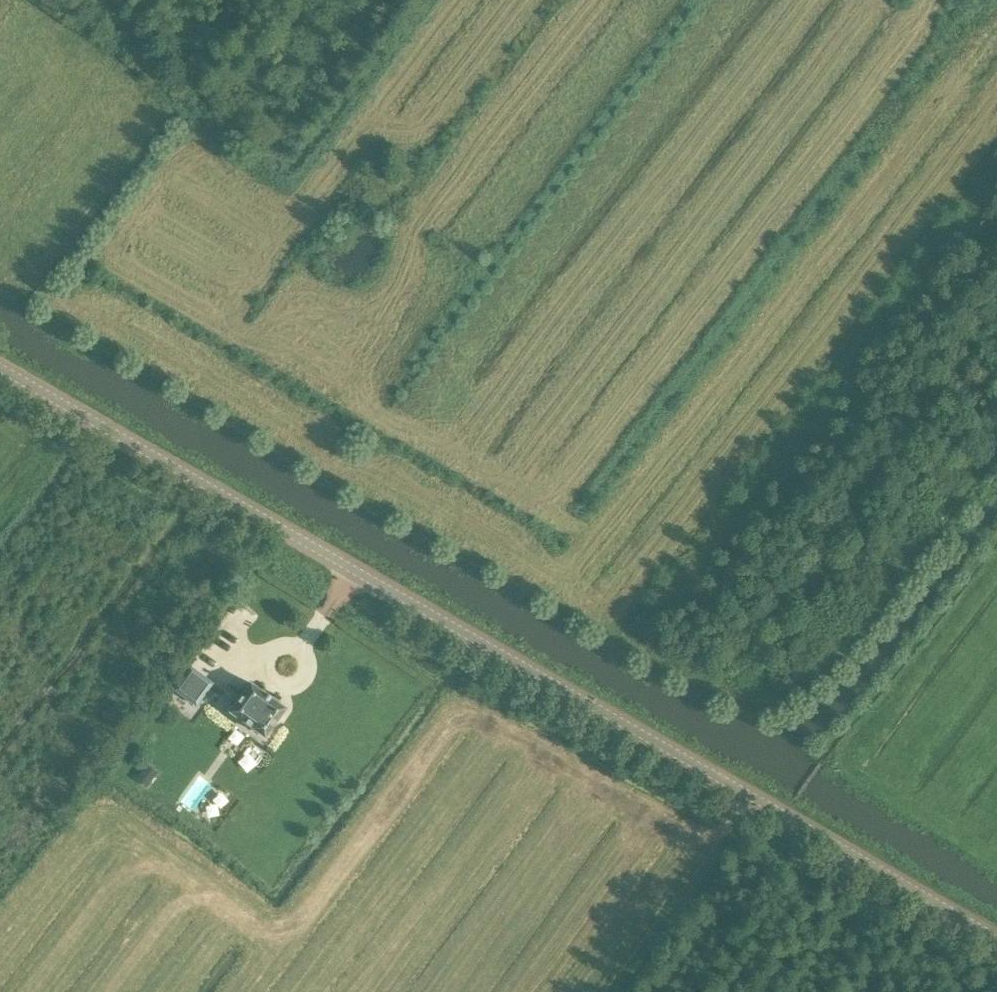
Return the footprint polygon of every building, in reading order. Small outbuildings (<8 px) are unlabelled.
[(212,683),(190,666),(173,689),(196,706),(212,683)] [(284,708),(249,682),(229,711),(264,736),(284,708)] [(156,770),(146,763),(135,778),(145,785),(156,770)]
